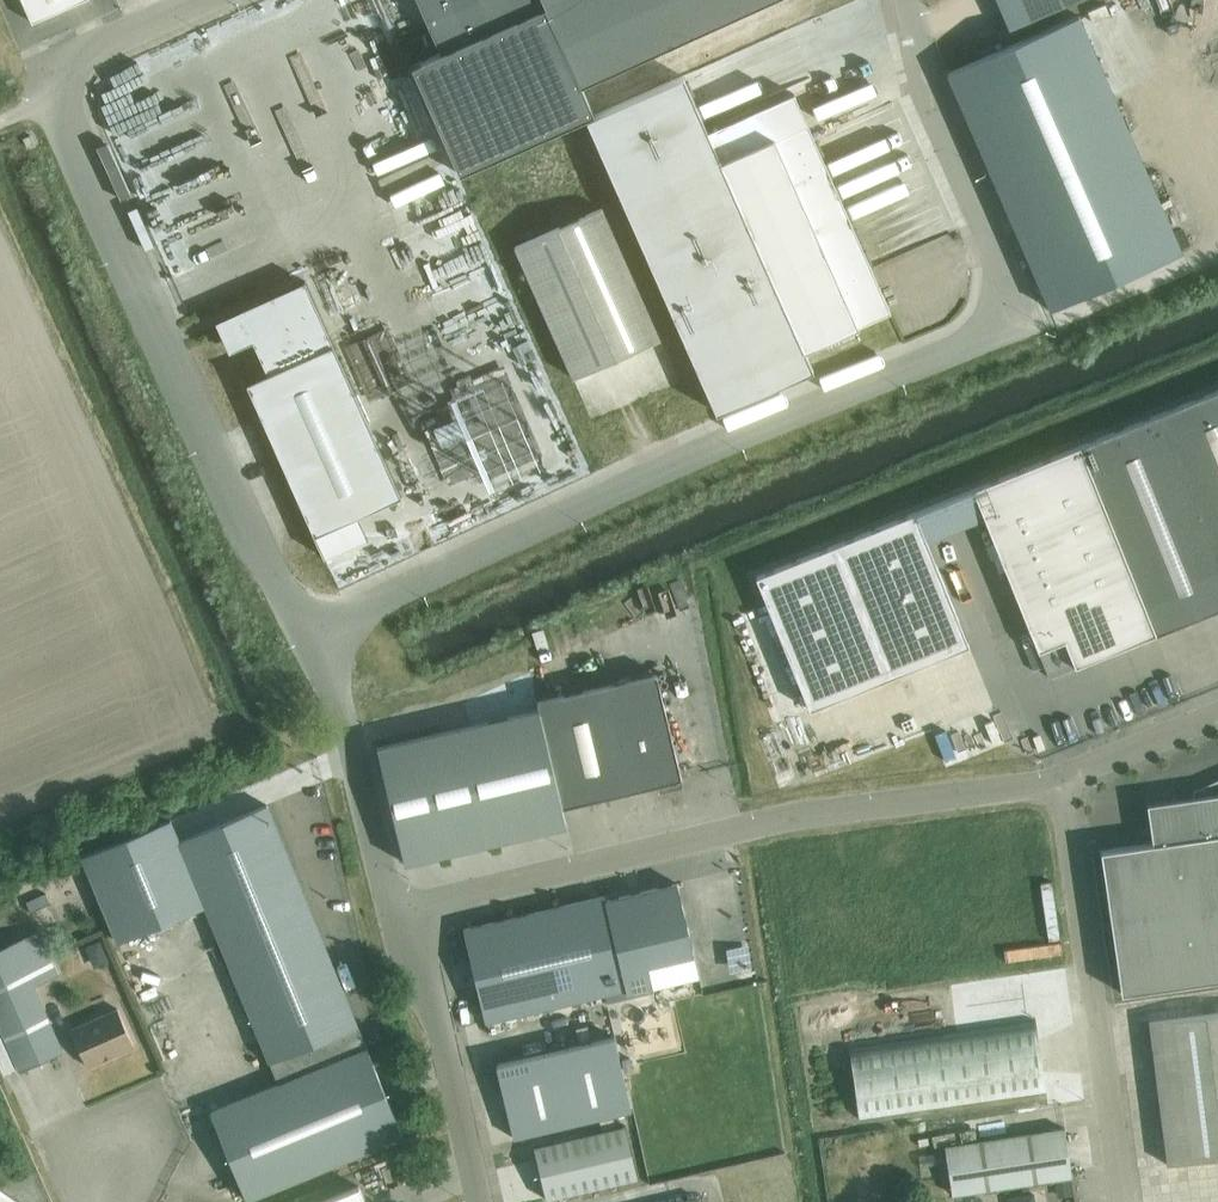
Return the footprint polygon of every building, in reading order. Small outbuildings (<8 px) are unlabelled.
[(32,21),(80,0),(23,0),(32,21)] [(441,52),(546,6),(580,84),(770,0),(418,0),(441,52)] [(1009,27),(1070,0),(997,0),(1009,27)] [(441,52),(411,65),(459,173),(594,114),(580,84),(546,6),(441,52)] [(1081,15),(948,72),(1050,308),(1183,250),(1081,15)] [(683,74),(586,117),(716,411),(813,368),(804,349),(891,310),(813,135),(794,92),(708,130),(683,74)] [(602,207),(515,244),(573,376),(661,337),(602,207)] [(440,229),(444,249),(465,245),(461,225),(440,229)] [(305,279),(215,319),(229,350),(253,340),(256,347),(267,371),(246,381),(314,534),(401,495),(305,279)] [(1217,607),(1217,389),(973,488),(1049,676),(1217,607)] [(915,511),(755,576),(808,708),(968,643),(915,511)] [(681,777),(656,672),(537,700),(539,708),(562,806),(681,777)] [(539,708),(377,747),(403,860),(565,821),(562,806),(539,708)] [(1192,789),(1193,796),(1147,803),(1152,842),(1101,850),(1121,992),(1217,978),(1217,778),(1192,789)] [(266,803),(178,840),(204,902),(269,1061),(277,1082),(366,1045),(357,1024),(266,803)] [(170,819),(82,855),(83,858),(116,938),(204,902),(178,840),(170,819)] [(463,928),(485,1021),(626,987),(627,992),(699,975),(677,882),(605,899),(604,894),(463,928)] [(46,894),(27,903),(31,913),(50,904),(46,894)] [(14,940),(0,946),(0,1027),(19,1069),(63,1049),(34,984),(58,974),(38,929),(14,940)] [(99,939),(85,945),(93,966),(108,960),(99,939)] [(70,1028),(87,1066),(133,1045),(117,1007),(70,1028)] [(1148,1021),(1167,1163),(1217,1157),(1217,1012),(1148,1021)] [(1045,1091),(1034,1019),(849,1046),(859,1118),(1045,1091)] [(613,1034),(495,1062),(512,1135),(630,1107),(613,1034)] [(277,1082),(210,1109),(247,1199),(403,1135),(366,1045),(277,1082)] [(637,1177),(625,1124),(533,1146),(545,1198),(637,1177)] [(1064,1127),(944,1145),(952,1193),(1055,1177),(1070,1175),(1071,1175),(1064,1127)] [(1070,1175),(1055,1177),(1058,1196),(1073,1194),(1070,1175)] [(318,1201),(365,1201),(358,1185),(318,1201)]
